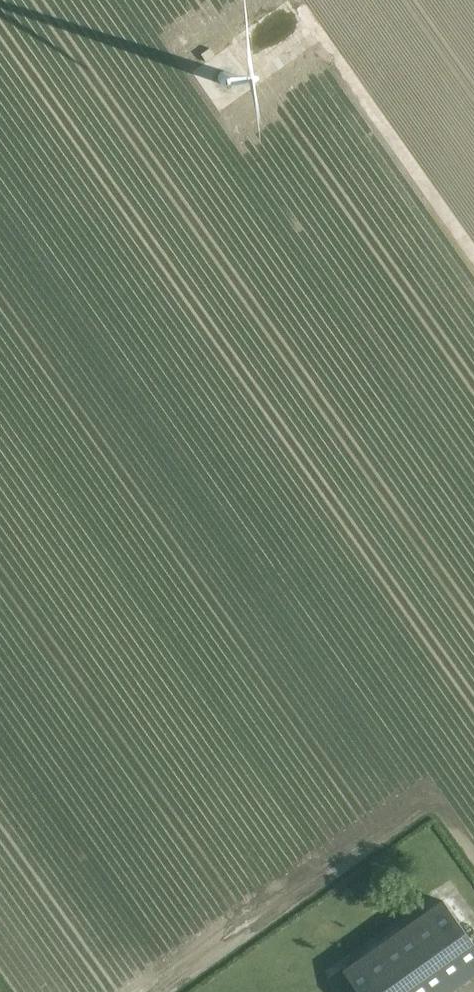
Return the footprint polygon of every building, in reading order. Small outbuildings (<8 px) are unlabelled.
[(345,969),(361,991),(451,991),(473,976),(473,944),(443,900),(345,969)]
